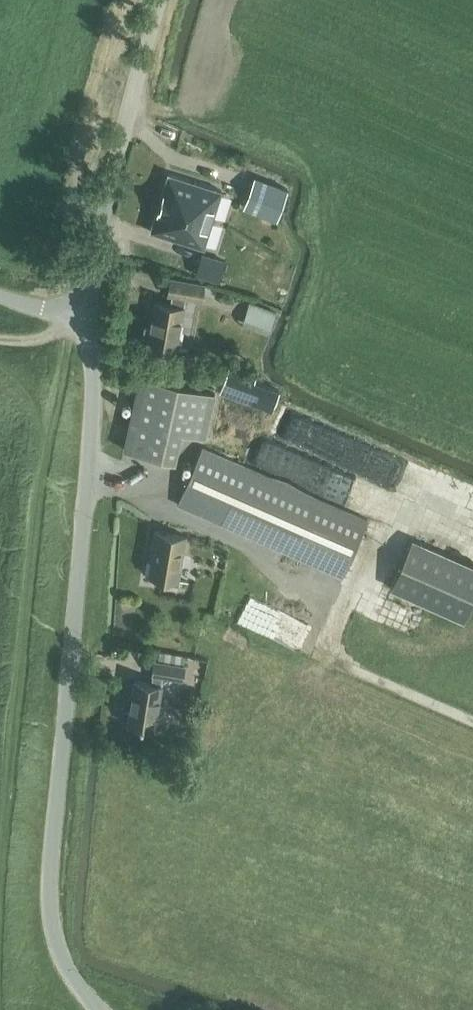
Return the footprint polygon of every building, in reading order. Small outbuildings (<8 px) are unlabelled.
[(162,192),(159,202),(212,219),(221,190),(169,174),(169,173),(168,173),(162,192)] [(287,188),(254,177),(243,207),(276,219),(287,188)] [(212,219),(159,202),(155,212),(156,212),(150,231),(151,231),(203,247),(212,219)] [(194,271),(216,278),(221,261),(200,254),(194,271)] [(147,343),(177,348),(184,306),(183,306),(185,296),(201,299),(204,283),(170,277),(168,293),(172,294),(170,304),(154,301),(147,343)] [(246,301),(240,318),(267,327),(272,310),(246,301)] [(220,389),(272,407),(279,388),(253,379),(255,373),(229,364),(220,389)] [(124,449),(174,460),(181,431),(204,436),(214,391),(140,375),(124,449)] [(177,503),(293,554),(342,576),(367,520),(318,497),(202,446),(177,503)] [(148,575),(178,580),(186,535),(155,530),(151,550),(153,550),(148,575)] [(411,539),(390,587),(464,620),(472,599),(472,566),(411,539)] [(296,648),(308,623),(250,596),(238,621),(296,648)] [(128,723),(155,727),(163,728),(168,726),(171,722),(173,717),(170,714),(166,710),(158,709),(162,684),(161,684),(163,675),(182,678),(184,664),(154,659),(152,673),(153,673),(151,682),(134,680),(128,723)]
